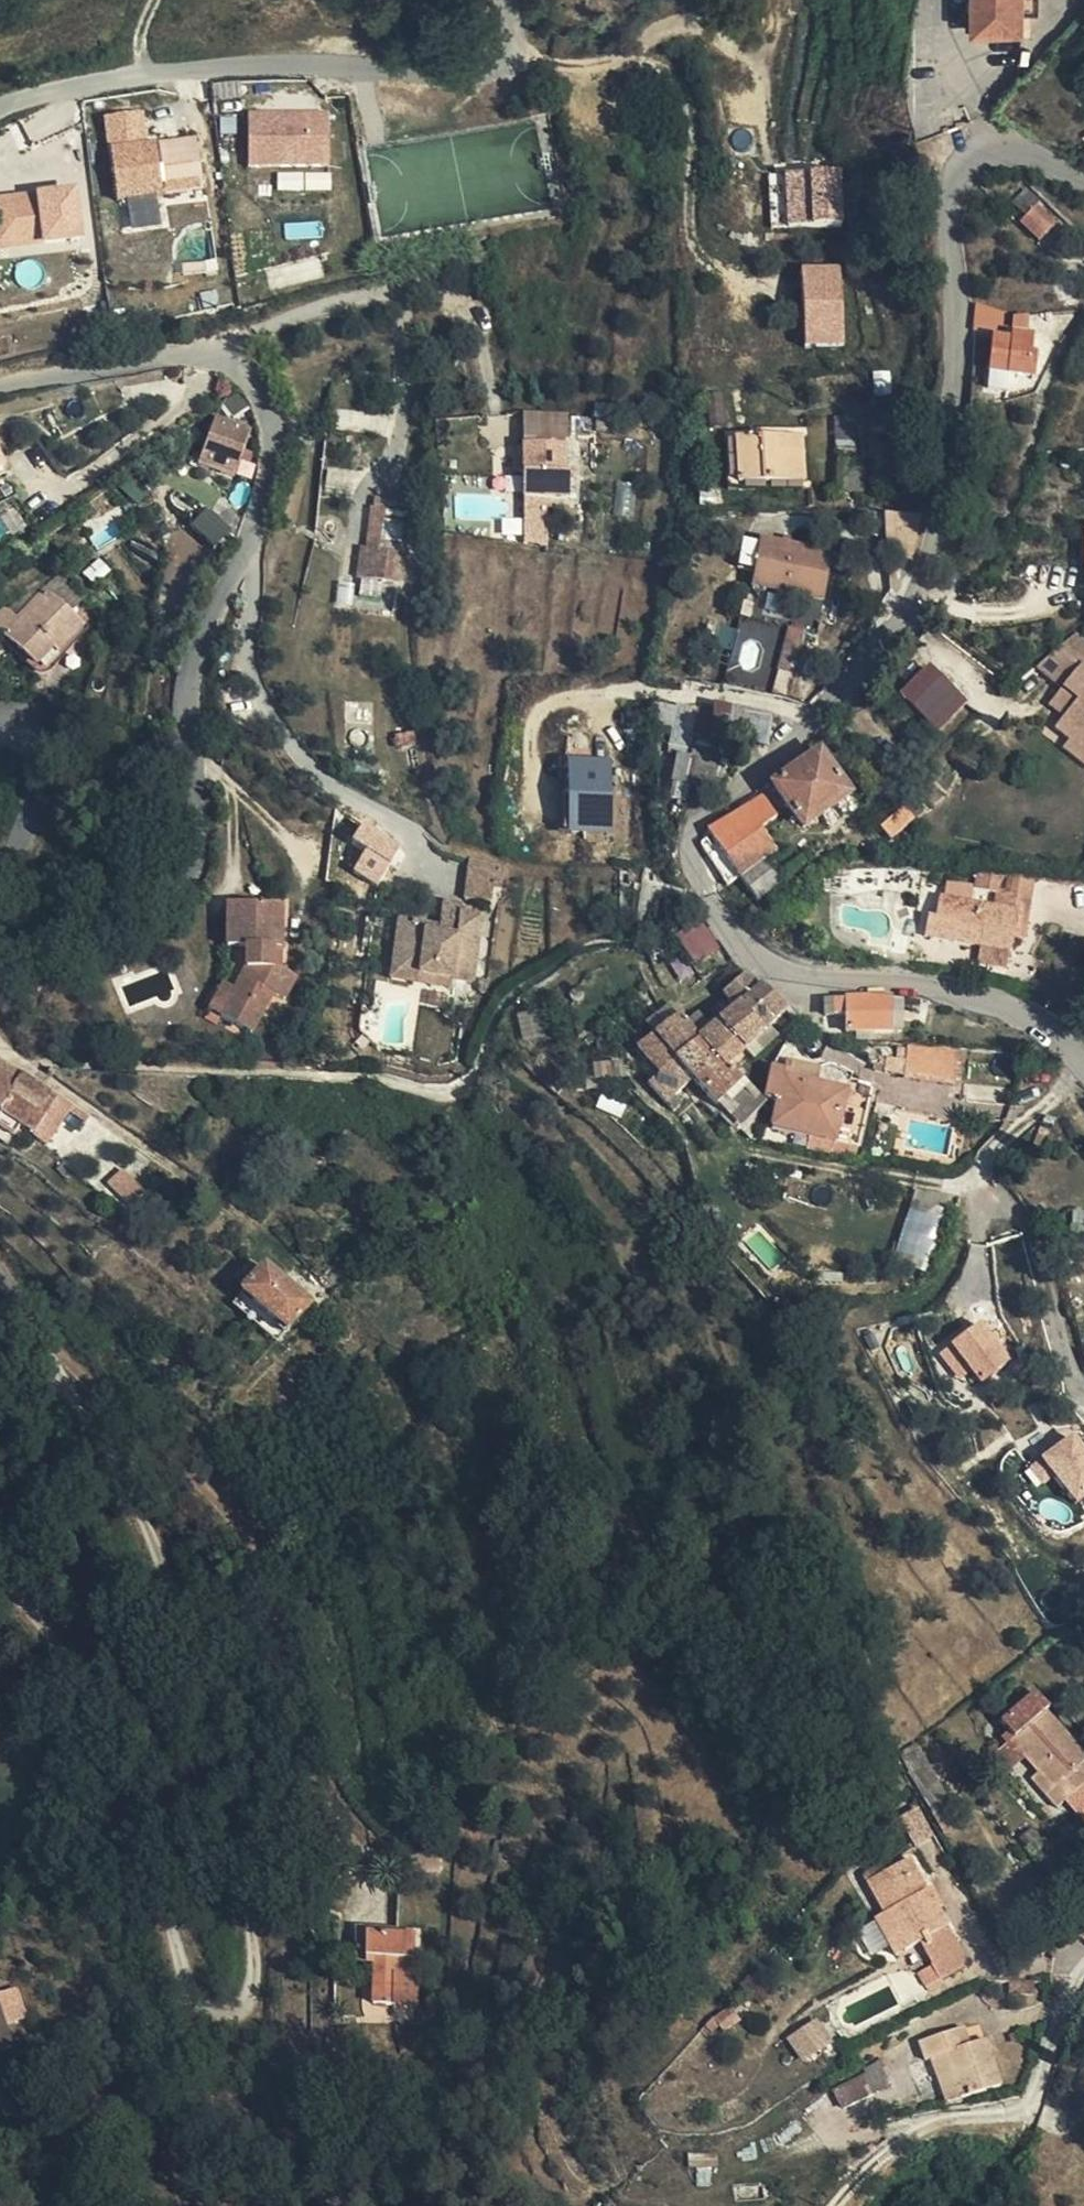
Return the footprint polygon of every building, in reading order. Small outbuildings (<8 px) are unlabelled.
[(1023,0),(975,0),(974,28),(1022,29),(1023,0)] [(105,112),(115,198),(204,187),(197,133),(148,138),(144,107),(105,112)] [(248,167),(330,165),(329,108),(247,110),(248,167)] [(782,167),(782,192),(777,192),(777,224),(842,223),(841,166),(782,167)] [(83,237),(79,184),(0,191),(0,244),(83,237)] [(1025,217),(1034,207),(1037,203),(1024,191),(1012,204),(1025,217)] [(1054,226),(1034,207),(1025,217),(1045,236),(1054,226)] [(1045,236),(1025,217),(1019,224),(1039,243),(1045,236)] [(802,264),(804,345),(845,344),(842,262),(802,264)] [(1001,334),(1003,317),(973,314),(972,332),(1001,334)] [(1027,333),(1027,319),(1010,318),(1009,332),(1027,333)] [(1005,380),(1028,381),(1032,382),(1034,353),(1030,353),(1031,338),(1009,336),(1008,342),(989,341),(986,393),(1005,395),(1005,391),(1004,391),(1005,380)] [(888,375),(872,376),(874,398),(890,397),(888,375)] [(1026,393),(1028,381),(1005,380),(1004,391),(1005,391),(1026,393)] [(521,421),(522,449),(563,449),(562,415),(521,421)] [(249,432),(217,420),(200,462),(234,475),(249,432)] [(838,462),(855,462),(854,420),(837,421),(838,462)] [(803,483),(799,439),(735,442),(737,485),(803,483)] [(883,446),(869,445),(869,454),(884,455),(883,446)] [(563,449),(522,449),(522,500),(544,499),(567,499),(567,474),(563,474),(563,449)] [(856,496),(855,462),(838,462),(838,497),(856,496)] [(544,499),(522,500),(522,521),(544,521),(544,499)] [(192,525),(217,543),(229,527),(204,509),(192,525)] [(885,512),(886,542),(917,541),(916,511),(885,512)] [(831,554),(758,541),(757,546),(742,544),(737,571),(752,573),(750,588),(823,602),(831,554)] [(398,582),(399,557),(365,556),(365,581),(398,582)] [(44,589),(70,614),(85,599),(59,574),(46,587),(44,589)] [(41,583),(6,609),(16,618),(44,589),(46,587),(41,583)] [(70,614),(44,589),(16,618),(6,609),(3,606),(0,610),(0,632),(40,669),(82,625),(70,614)] [(800,657),(806,634),(788,630),(777,673),(791,677),(798,656),(800,657)] [(1060,705),(1078,718),(1072,725),(1066,734),(1070,738),(1083,748),(1083,640),(1073,631),(1041,675),(1067,695),(1060,705)] [(930,661),(900,691),(939,729),(968,700),(930,661)] [(767,746),(772,713),(705,701),(699,734),(767,746)] [(1078,718),(1060,705),(1055,712),(1072,725),(1078,718)] [(695,726),(699,709),(684,706),(681,724),(695,726)] [(1070,738),(1066,745),(1083,759),(1083,748),(1070,738)] [(671,785),(689,789),(718,794),(725,760),(678,749),(671,785)] [(612,758),(569,758),(569,831),(612,831),(612,758)] [(819,847),(863,815),(835,776),(792,808),(819,847)] [(880,830),(890,843),(914,823),(903,810),(880,830)] [(731,858),(754,892),(779,876),(782,880),(795,871),(781,849),(793,836),(777,814),(770,819),(767,815),(762,819),(763,822),(724,847),(731,858)] [(914,823),(890,843),(900,854),(933,827),(923,815),(914,823)] [(366,845),(353,871),(379,885),(402,840),(362,820),(353,838),(366,845)] [(463,894),(493,899),(500,863),(469,858),(463,894)] [(720,867),(744,900),(754,892),(731,858),(720,867)] [(1031,898),(1032,875),(1002,873),(1000,896),(1031,898)] [(771,917),(796,900),(782,880),(779,876),(754,892),(771,917)] [(848,889),(847,878),(828,878),(828,889),(848,889)] [(959,922),(962,904),(937,900),(934,918),(944,919),(959,922)] [(1018,913),(962,904),(959,922),(944,919),(941,942),(967,946),(966,951),(975,952),(975,959),(1009,965),(1018,913)] [(391,974),(451,981),(472,984),(480,918),(461,916),(462,907),(441,905),(438,930),(397,925),(391,974)] [(234,993),(222,987),(208,1014),(248,1036),(271,997),(283,1004),(295,980),(281,972),(280,907),(226,907),(225,950),(244,950),(244,974),(234,993)] [(701,919),(677,935),(695,964),(720,949),(701,919)] [(225,982),(222,987),(234,993),(244,974),(244,950),(225,950),(225,982)] [(450,992),(451,981),(391,974),(389,984),(450,992)] [(746,1019),(768,998),(746,976),(721,998),(734,1012),(737,1009),(746,1019)] [(785,1016),(768,998),(746,1019),(737,1009),(734,1012),(727,1019),(717,1028),(743,1055),(785,1016)] [(845,1035),(890,1034),(890,1001),(824,1001),(822,1019),(845,1019),(845,1035)] [(902,1033),(902,1001),(890,1001),(890,1034),(902,1033)] [(659,1014),(643,1027),(654,1040),(670,1027),(659,1014)] [(637,1053),(657,1077),(697,1044),(677,1021),(670,1027),(654,1040),(637,1053)] [(726,1070),(743,1055),(717,1028),(708,1036),(697,1044),(722,1074),(726,1070)] [(739,1134),(763,1107),(733,1077),(726,1070),(722,1074),(697,1044),(657,1077),(660,1080),(647,1091),(666,1109),(673,1102),(691,1085),(739,1134)] [(607,1046),(598,1047),(599,1061),(608,1060),(607,1046)] [(896,1059),(885,1058),(882,1074),(933,1082),(937,1055),(897,1051),(896,1059)] [(877,1058),(874,1056),(872,1056),(870,1056),(868,1058),(867,1062),(868,1065),(870,1067),(872,1068),(875,1067),(877,1066),(878,1064),(878,1061),(877,1059),(877,1058)] [(876,1074),(881,1057),(874,1056),(877,1058),(877,1059),(878,1061),(878,1064),(877,1066),(875,1067),(872,1068),(872,1073),(876,1074)] [(885,1058),(881,1057),(876,1074),(882,1074),(885,1058)] [(784,1081),(816,1088),(820,1071),(788,1065),(786,1075),(784,1081)] [(623,1068),(584,1073),(586,1085),(630,1080),(628,1068),(623,1068)] [(37,1090),(6,1071),(0,1071),(0,1118),(20,1131),(32,1139),(56,1101),(37,1090)] [(807,1141),(855,1151),(871,1087),(848,1083),(846,1095),(816,1088),(784,1081),(786,1075),(769,1072),(763,1103),(776,1106),(770,1133),(807,1141)] [(681,1110),(673,1102),(666,1109),(673,1118),(681,1110)] [(20,1131),(0,1118),(0,1135),(12,1143),(20,1131)] [(12,1143),(0,1135),(0,1147),(6,1151),(12,1143)] [(830,1159),(853,1162),(855,1151),(807,1141),(805,1154),(830,1159)] [(125,1170),(109,1180),(121,1199),(137,1189),(125,1170)] [(925,1264),(941,1214),(910,1204),(894,1254),(925,1264)] [(264,1271),(242,1295),(241,1297),(284,1335),(307,1310),(264,1271)] [(231,1307),(274,1346),(284,1335),(241,1297),(231,1307)] [(972,1369),(980,1381),(1011,1361),(984,1319),(936,1349),(955,1379),(972,1369)] [(1062,1341),(1067,1358),(1079,1353),(1073,1337),(1062,1341)] [(1052,1362),(1067,1358),(1062,1341),(1048,1346),(1052,1362)] [(1083,1496),(1083,1441),(1074,1428),(1040,1454),(1076,1502),(1083,1496)] [(1063,1804),(1083,1785),(1083,1756),(1045,1711),(1047,1710),(1034,1695),(1000,1726),(1013,1740),(1008,1745),(1022,1761),(1036,1776),(1030,1782),(1056,1811),(1063,1804)] [(1012,1770),(1022,1761),(1008,1745),(998,1755),(1012,1770)] [(1004,1778),(1012,1770),(998,1755),(993,1749),(985,1756),(1004,1778)] [(1063,1804),(1083,1827),(1083,1785),(1063,1804)] [(919,1808),(906,1814),(917,1840),(930,1834),(919,1808)] [(946,1930),(937,1913),(932,1904),(929,1906),(924,1897),(927,1894),(926,1892),(909,1861),(886,1873),(884,1871),(882,1870),(880,1869),(876,1869),(875,1870),(862,1878),(884,1917),(904,1953),(920,1945),(946,1930)] [(440,1863),(417,1863),(417,1876),(440,1876),(440,1863)] [(932,1904),(937,1913),(943,1910),(931,1888),(926,1892),(927,1894),(924,1897),(929,1906),(932,1904)] [(393,1977),(415,1977),(415,1892),(395,1893),(394,1928),(394,1936),(364,1936),(364,1964),(371,1964),(370,2009),(393,2009),(393,1977)] [(904,1953),(884,1917),(873,1923),(875,1926),(888,1949),(893,1959),(904,1953)] [(888,1949),(875,1926),(857,1935),(871,1959),(888,1949)] [(357,2008),(370,2009),(371,1964),(364,1964),(364,1936),(365,1929),(357,1928),(357,2008)] [(968,1969),(946,1930),(920,1945),(932,1968),(939,1981),(941,1984),(968,1969)] [(924,1990),(939,1981),(932,1968),(917,1977),(924,1990)] [(418,1977),(415,1977),(393,1977),(393,2009),(418,2009),(418,1977)] [(2,2028),(25,2021),(14,1994),(0,2000),(0,2021),(2,2028)] [(729,2009),(712,2021),(719,2030),(722,2034),(739,2022),(729,2009)] [(785,2037),(802,2062),(833,2040),(816,2016),(785,2037)] [(2,2028),(0,2021),(0,2054),(10,2050),(2,2028)] [(719,2030),(712,2021),(704,2028),(710,2037),(719,2030)] [(946,2056),(961,2101),(999,2089),(984,2041),(968,2047),(963,2030),(920,2044),(926,2063),(933,2060),(946,2056)] [(948,2106),(961,2101),(946,2056),(933,2060),(948,2106)] [(897,2086),(885,2061),(863,2071),(865,2075),(833,2090),(843,2111),(897,2086)] [(694,2170),(710,2170),(716,2170),(716,2156),(688,2157),(689,2171),(694,2170)] [(709,2193),(710,2170),(694,2170),(695,2193),(709,2193)]
